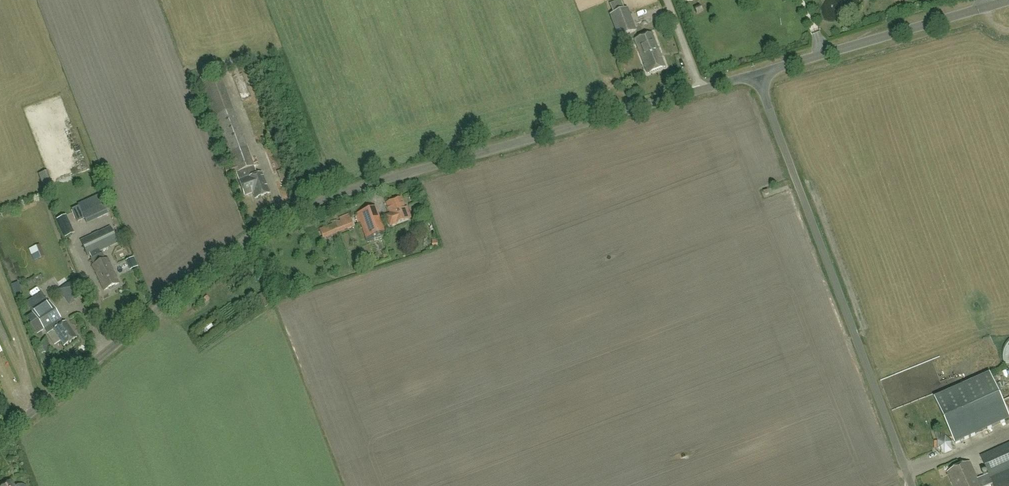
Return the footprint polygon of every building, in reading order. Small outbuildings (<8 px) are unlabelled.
[(636,30),(627,7),(610,14),(619,36),(636,30)] [(820,28),(814,9),(806,12),(812,31),(820,28)] [(652,32),(635,39),(648,73),(665,66),(652,32)] [(204,85),(227,149),(233,164),(224,167),(227,177),(236,173),(245,195),(253,192),(255,198),(270,193),(262,172),(253,176),(252,173),(256,172),(253,166),(254,166),(221,79),(210,83),(207,76),(200,79),(203,86),(204,85)] [(401,197),(387,203),(391,215),(387,216),(390,225),(411,217),(407,207),(404,208),(401,197)] [(97,218),(108,213),(104,203),(82,213),(85,221),(96,216),(97,218)] [(374,207),(357,213),(367,242),(384,236),(374,207)] [(60,219),(66,237),(76,234),(70,216),(60,219)] [(350,217),(320,229),(323,237),(353,226),(350,217)] [(109,227),(82,240),(89,256),(90,255),(94,264),(92,265),(104,290),(119,283),(107,258),(103,260),(99,251),(116,243),(109,227)] [(75,266),(56,277),(72,305),(85,297),(75,280),(81,277),(75,266)] [(44,328),(47,333),(53,329),(64,346),(77,338),(65,321),(62,324),(58,319),(59,319),(47,302),(33,312),(38,319),(31,323),(38,333),(44,328)] [(935,398),(955,444),(1008,420),(1008,416),(990,373),(935,398)] [(955,450),(950,439),(941,443),(946,454),(955,450)] [(993,483),(994,485),(1008,485),(1008,444),(981,456),(989,474),(978,479),(970,462),(947,472),(954,485),(987,485),(993,483)]
